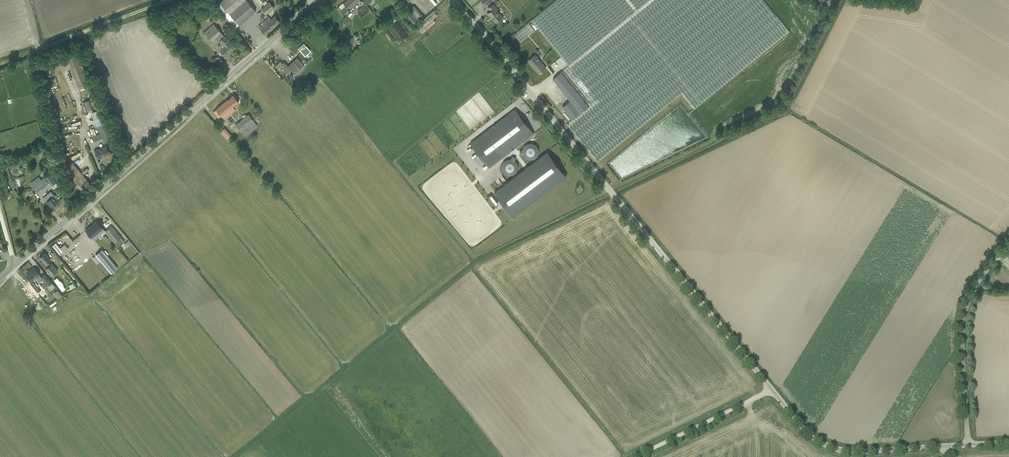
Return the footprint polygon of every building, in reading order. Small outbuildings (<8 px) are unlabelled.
[(240,25),(248,18),(256,10),(255,10),(247,0),(223,0),(220,2),(240,25)] [(354,5),(357,2),(358,1),(358,0),(347,0),(343,4),(345,6),(341,9),(347,15),(351,12),(352,13),(355,9),(356,7),(354,5)] [(569,66),(649,0),(557,0),(532,20),(569,66)] [(562,72),(589,106),(573,119),(567,124),(598,161),(682,93),(694,108),(789,31),(763,0),(649,0),(569,66),(562,72)] [(266,14),(274,7),(276,6),(274,3),(272,5),(269,2),(261,9),(266,14)] [(493,4),(488,8),(491,11),(488,13),(491,17),(492,16),(496,22),(503,17),(497,11),(498,10),(493,4)] [(414,26),(420,22),(411,11),(404,17),(405,18),(411,25),(412,25),(414,27),(414,26)] [(430,13),(425,18),(415,27),(421,34),(436,22),(433,19),(434,18),(430,13)] [(391,25),(400,16),(398,14),(388,22),(391,25)] [(266,34),(273,28),(280,22),(275,16),(271,19),(269,17),(258,26),(266,34)] [(406,36),(400,22),(390,26),(395,40),(406,36)] [(204,32),(212,41),(215,38),(221,32),(214,24),(204,32)] [(224,36),(219,40),(222,43),(218,46),(218,48),(219,49),(221,49),(220,50),(225,56),(235,48),(232,44),(232,43),(231,42),(230,42),(229,42),(224,36)] [(297,48),(304,56),(310,51),(303,43),(297,48)] [(63,58),(76,90),(90,84),(77,52),(63,58)] [(534,67),(540,73),(546,68),(536,55),(529,61),(534,67)] [(286,67),(280,61),(275,66),(283,75),(285,73),(286,75),(291,70),(294,73),(304,65),(297,57),(288,66),(288,65),(286,67)] [(562,72),(553,79),(571,100),(562,107),(573,119),(589,106),(562,72)] [(239,102),(233,95),(216,109),(213,112),(218,118),(222,115),(224,119),(236,110),(233,106),(239,102)] [(103,105),(99,96),(92,99),(96,108),(103,105)] [(93,109),(89,99),(83,102),(86,111),(93,109)] [(528,138),(534,134),(515,109),(510,113),(511,114),(471,144),(488,166),(528,137),(528,138)] [(236,124),(245,136),(258,125),(248,114),(246,116),(245,114),(242,116),(244,118),(236,124)] [(95,119),(97,126),(104,142),(113,139),(106,122),(103,116),(95,119)] [(224,128),(220,132),(227,139),(231,135),(224,128)] [(523,153),(529,161),(540,152),(532,141),(519,151),(521,154),(523,153)] [(98,158),(109,153),(106,146),(95,151),(98,158)] [(547,152),(495,191),(514,217),(566,177),(547,152)] [(515,161),(516,157),(512,156),(510,160),(505,158),(500,171),(514,176),(519,163),(515,161)] [(81,172),(69,182),(78,194),(90,184),(81,172)] [(50,174),(45,178),(51,186),(57,182),(50,174)] [(33,185),(38,191),(46,185),(39,176),(32,181),(34,184),(33,185)] [(498,187),(506,181),(502,176),(494,182),(498,187)] [(43,198),(46,202),(49,205),(50,204),(52,207),(57,202),(56,200),(59,198),(56,194),(55,195),(51,191),(43,198)] [(91,236),(98,230),(100,232),(104,229),(102,227),(97,221),(86,230),(91,236)] [(110,237),(116,231),(111,226),(105,231),(110,237)] [(121,237),(116,231),(110,237),(114,242),(119,247),(125,242),(120,237),(121,237)] [(59,248),(63,252),(68,247),(64,243),(59,248)] [(102,249),(96,254),(111,273),(118,268),(102,249)] [(50,259),(45,252),(40,257),(43,260),(40,262),(46,268),(45,269),(52,276),(58,270),(51,263),(50,264),(48,261),(50,259)] [(31,281),(40,274),(34,267),(29,272),(26,275),(31,281)] [(45,273),(42,276),(40,277),(48,286),(52,282),(45,273)] [(63,285),(60,281),(57,277),(54,280),(62,291),(66,289),(63,285)]
